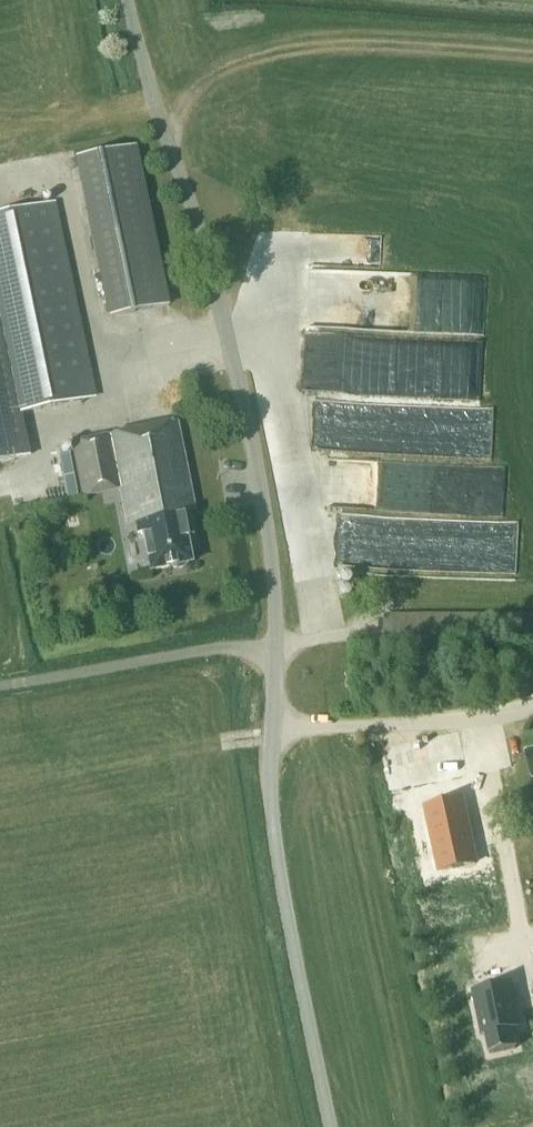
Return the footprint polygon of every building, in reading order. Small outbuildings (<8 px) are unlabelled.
[(74,158),(108,318),(170,305),(136,145),(74,158)] [(21,412),(94,397),(53,201),(0,212),(0,463),(30,456),(21,412)] [(411,404),(411,454),(494,454),(494,405),(411,404)] [(187,512),(195,510),(177,421),(74,442),(85,496),(120,489),(128,524),(135,523),(138,536),(144,535),(151,571),(192,563),(187,537),(192,536),(187,512)] [(450,514),(449,572),(519,573),(521,518),(504,518),(505,463),(397,460),(396,512),(450,514)] [(445,733),(450,757),(464,755),(458,731),(445,733)] [(441,871),(476,863),(462,798),(427,806),(441,871)] [(512,986),(473,993),(482,1037),(486,1036),(490,1056),(516,1051),(512,1031),(521,1029),(512,986)]
